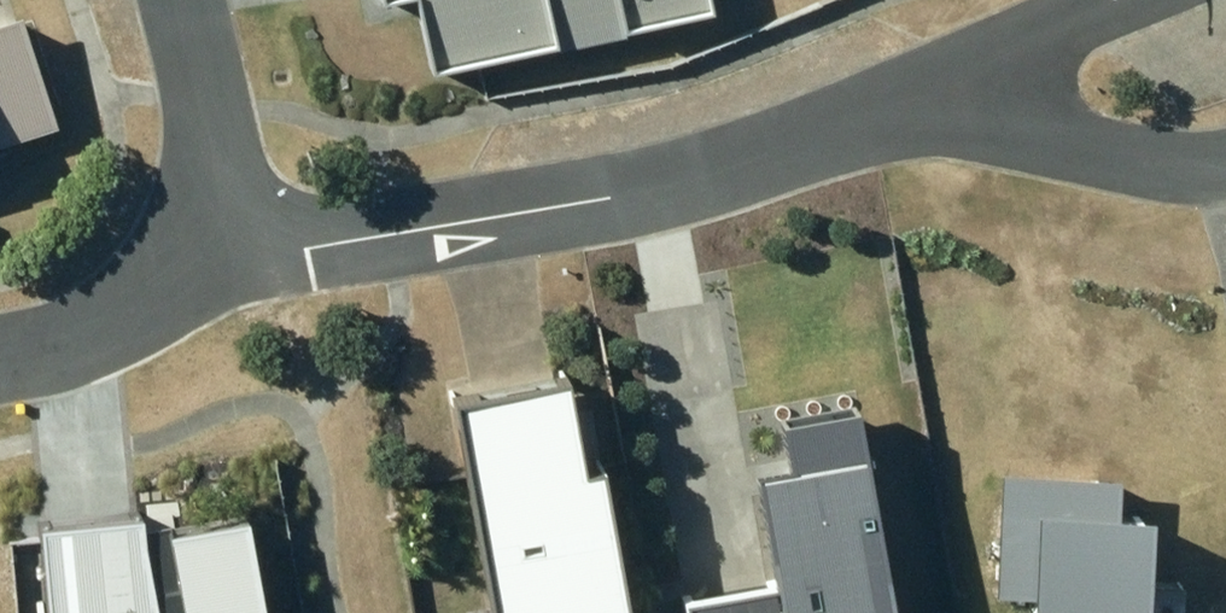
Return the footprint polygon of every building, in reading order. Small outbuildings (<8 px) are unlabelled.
[(427,63),(551,38),(550,30),(617,15),(620,23),(706,6),(705,0),(413,0),(427,63)] [(31,115),(0,20),(0,126),(31,115)] [(405,359),(443,612),(569,612),(529,341),(405,359)] [(681,612),(881,612),(852,450),(781,463),(784,485),(757,489),(774,582),(679,599),(681,612)] [(993,612),(1102,612),(1105,494),(1088,493),(1089,460),(975,457),(972,583),(993,584),(993,612)] [(240,500),(36,525),(47,612),(254,612),(240,500)]
